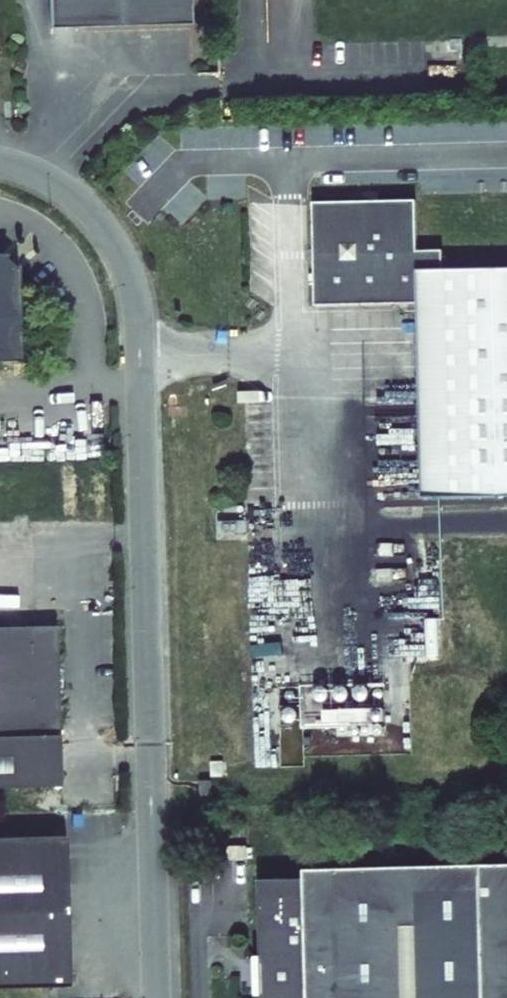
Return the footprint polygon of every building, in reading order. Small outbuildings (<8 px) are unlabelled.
[(51,30),(192,25),(192,0),(51,0),(51,30)] [(316,201),(319,307),(419,306),(425,500),(506,499),(506,271),(446,272),(447,251),(422,251),(421,200),(316,201)] [(29,356),(27,267),(9,246),(0,247),(0,356),(29,356)] [(0,621),(0,783),(62,781),(59,619),(0,621)] [(0,835),(0,985),(72,983),(68,833),(0,835)] [(257,881),(260,997),(506,997),(506,865),(302,870),(303,880),(257,881)]
